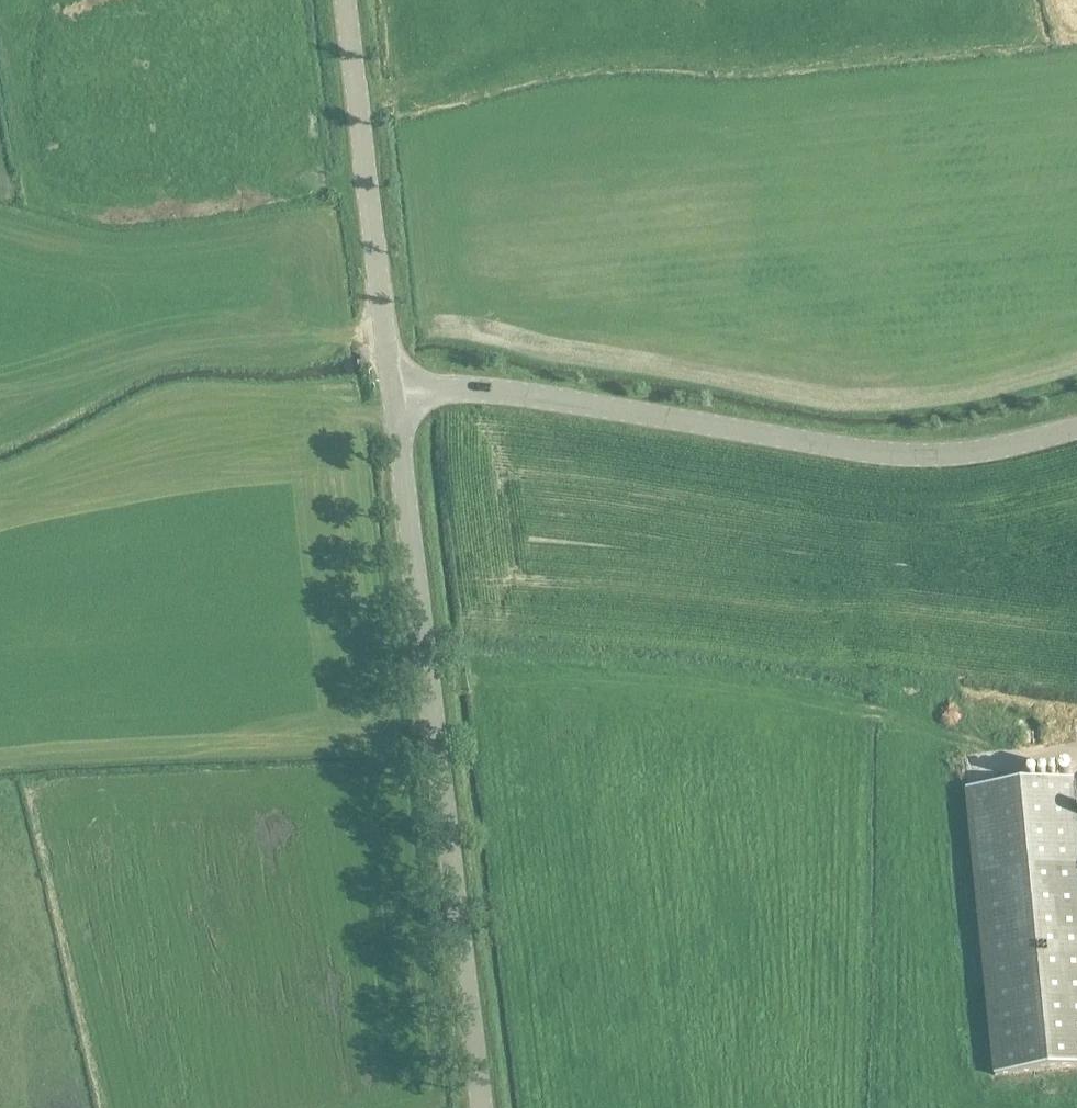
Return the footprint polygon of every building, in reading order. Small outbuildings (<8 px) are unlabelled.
[(968,787),(995,1074),(1076,1066),(1076,822),(1073,777),(968,787)]
